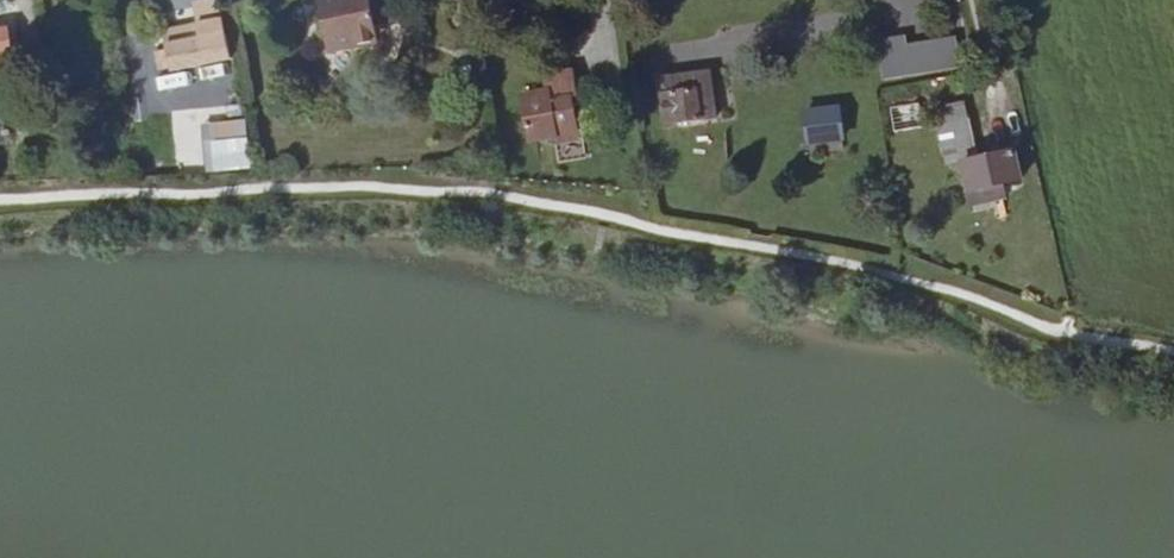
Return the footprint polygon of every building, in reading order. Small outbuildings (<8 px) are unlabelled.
[(369,0),(323,0),(331,38),(375,29),(369,0)] [(16,62),(12,30),(0,30),(0,64),(16,62)] [(908,40),(907,31),(878,35),(883,74),(912,70),(908,40)] [(908,40),(912,70),(963,64),(959,34),(908,40)] [(230,59),(225,36),(167,47),(172,71),(230,59)] [(580,92),(577,68),(547,72),(550,90),(517,95),(522,137),(576,130),(570,94),(580,92)] [(720,118),(715,71),(665,78),(672,126),(720,118)] [(957,120),(988,116),(985,99),(954,104),(957,120)] [(897,129),(925,124),(921,101),(893,105),(897,129)] [(832,139),(828,110),(814,111),(817,142),(832,139)] [(995,154),(988,116),(957,120),(973,218),(994,215),(992,196),(1006,194),(1004,182),(1020,180),(1015,150),(995,154)]
